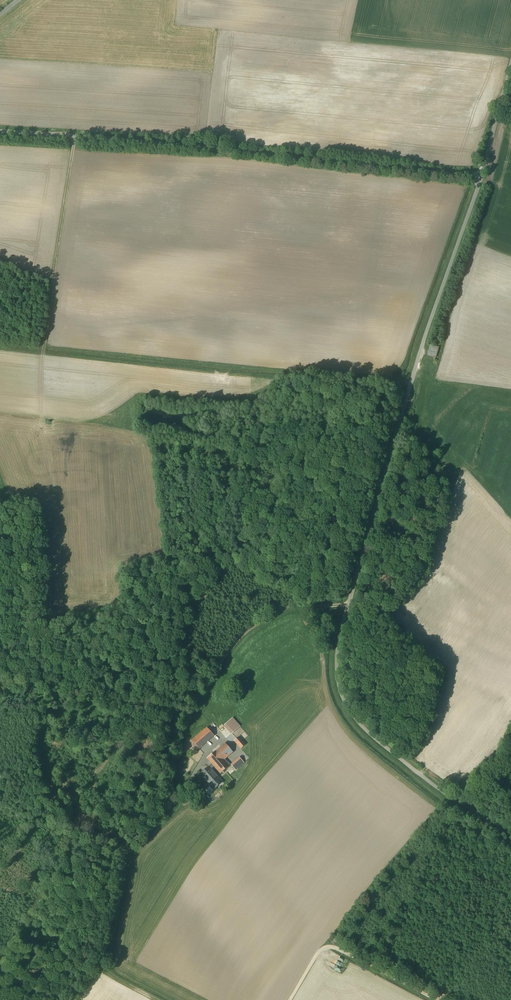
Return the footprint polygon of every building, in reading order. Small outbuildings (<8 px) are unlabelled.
[(439,347),(431,345),(428,356),(436,358),(439,347)] [(231,717),(222,726),(230,734),(239,726),(231,717)] [(214,735),(207,728),(192,741),(199,748),(214,735)] [(239,737),(234,741),(241,748),(245,745),(239,737)] [(216,768),(221,773),(230,766),(224,760),(233,752),(225,743),(208,758),(213,765),(216,768)] [(216,768),(213,765),(210,768),(209,767),(201,774),(209,783),(207,785),(212,791),(219,785),(220,786),(223,783),(213,771),(216,768)]
